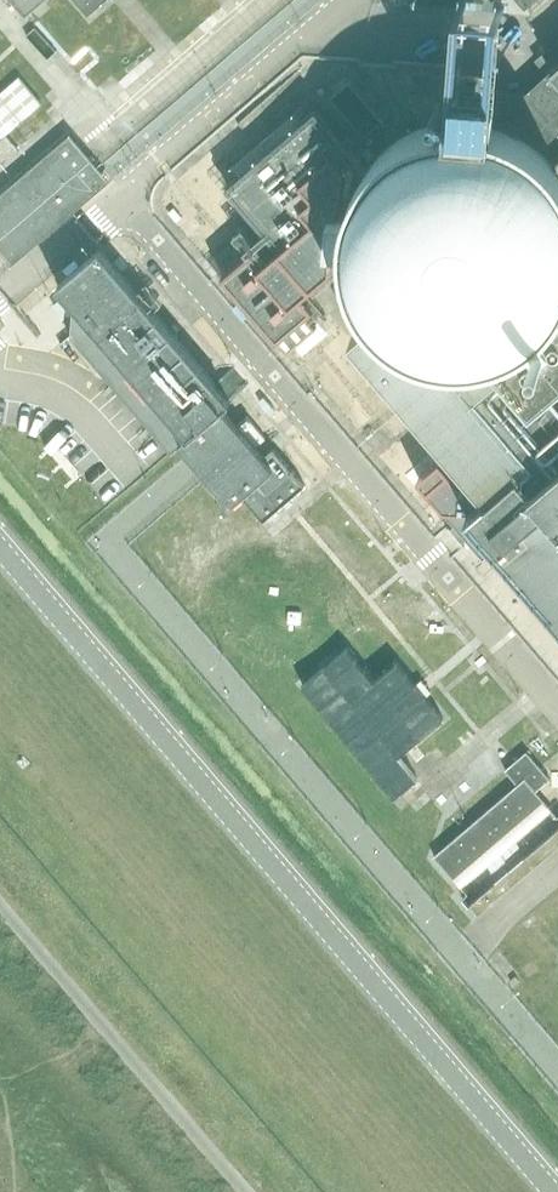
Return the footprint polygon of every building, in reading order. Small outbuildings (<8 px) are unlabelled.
[(29,8),(39,0),(22,0),(29,8)] [(90,10),(102,0),(80,0),(90,10)] [(42,103),(20,76),(0,92),(0,138),(42,103)] [(317,288),(349,261),(348,257),(347,253),(347,248),(347,247),(346,244),(346,240),(346,236),(346,233),(346,231),(346,227),(347,223),(347,219),(348,215),(349,210),(350,206),(351,202),(353,198),(354,194),(355,192),(356,190),(358,186),(360,182),(361,180),(362,179),(364,175),(369,168),(317,107),(227,184),(281,246),(270,255),(259,242),(222,274),(288,350),(317,326),(307,314),(315,307),(303,293),(313,284),(317,288)] [(375,314),(355,331),(468,462),(433,492),(485,552),(501,538),(530,572),(557,605),(557,158),(553,162),(548,155),(545,152),(541,149),(538,147),(535,144),(531,141),(528,139),(524,137),(520,134),(516,132),(512,131),(508,129),(504,127),(500,126),(494,124),(492,123),(483,121),(479,121),(474,120),(470,120),(466,120),(461,120),(457,120),(452,120),(444,121),(440,122),(436,123),(431,124),(427,126),(423,127),(419,128),(415,130),(411,132),(407,134),(404,136),(400,138),(396,141),(393,143),(389,146),(386,149),(383,152),(380,155),(377,158),(374,161),(371,164),(369,168),(364,175),(362,179),(361,180),(360,182),(358,186),(356,190),(355,192),(354,194),(353,198),(351,202),(350,206),(349,210),(348,215),(347,219),(347,223),(346,227),(346,231),(346,233),(346,236),(346,240),(346,244),(347,247),(347,248),(347,253),(348,257),(349,261),(351,269),(352,274),(353,278),(355,282),(357,286),(359,290),(361,293),(363,297),(365,301),(367,304),(370,308),(373,311),(375,314)] [(107,182),(102,176),(95,167),(72,140),(29,176),(0,200),(0,243),(14,260),(67,216),(107,182)] [(232,400),(102,249),(98,252),(59,286),(188,436),(181,442),(191,453),(200,464),(212,477),(234,503),(244,495),(265,519),(306,484),(274,448),(264,456),(223,408),(232,400)] [(372,677),(344,644),(300,681),(393,793),(415,774),(396,752),(441,715),(395,659),(372,677)] [(435,854),(467,892),(557,815),(557,814),(537,789),(551,777),(527,749),(505,768),(518,783),(435,854)]
